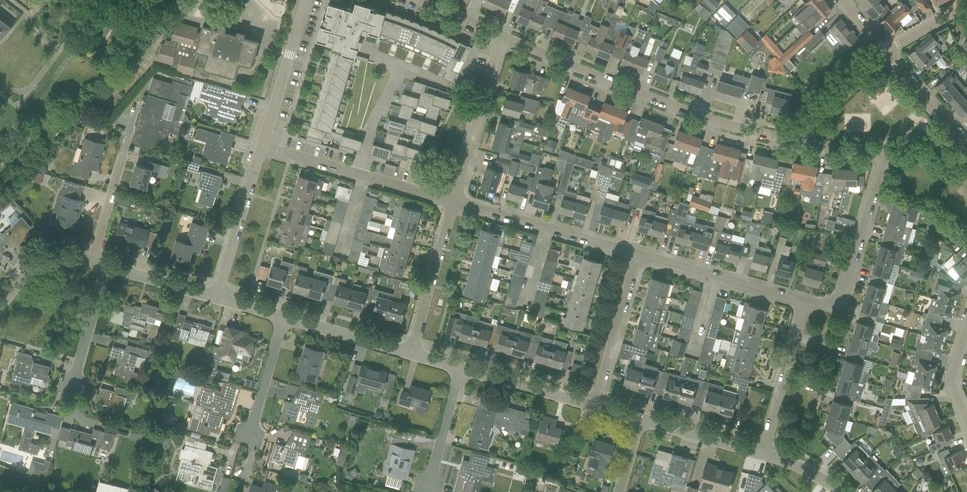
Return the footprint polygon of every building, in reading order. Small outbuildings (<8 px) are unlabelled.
[(483,4),(494,9),(498,0),(484,0),(483,4)] [(511,0),(498,0),(494,9),(505,14),(511,0)] [(538,0),(518,0),(517,2),(513,12),(519,14),(517,20),(528,25),(538,0)] [(551,18),(542,14),(548,2),(545,0),(538,0),(528,25),(533,27),(533,28),(537,30),(538,29),(539,29),(541,25),(547,28),(548,26),(551,18)] [(647,8),(654,11),(658,5),(653,0),(651,0),(647,8)] [(713,10),(719,4),(715,0),(704,0),(713,10)] [(795,13),(802,21),(824,1),(823,0),(809,0),(795,13)] [(866,8),(875,0),(859,0),(866,8)] [(866,8),(873,17),(886,5),(884,3),(887,0),(875,0),(866,8)] [(923,12),(931,8),(926,0),(918,0),(916,1),(923,12)] [(355,1),(353,10),(329,3),(324,20),(327,20),(325,26),(320,25),(316,40),(327,43),(328,38),(334,40),(331,48),(332,49),(331,51),(353,58),(359,60),(360,56),(354,54),(362,27),(369,29),(368,32),(379,35),(379,32),(385,13),(385,12),(376,10),(376,11),(370,9),(371,6),(355,1)] [(809,29),(832,10),(824,1),(802,21),(809,29)] [(901,2),(878,22),(889,35),(901,24),(898,21),(911,10),(905,4),(904,5),(901,2)] [(724,3),(713,15),(724,26),(736,15),(724,3)] [(703,7),(697,14),(705,20),(711,13),(703,7)] [(556,8),(551,18),(548,26),(554,29),(551,35),(562,39),(574,12),(568,10),(567,13),(556,8)] [(391,12),(385,10),(385,12),(385,13),(379,32),(388,35),(395,15),(394,15),(391,14),(391,12)] [(583,21),(578,19),(580,15),(574,12),(562,39),(574,44),(580,29),(585,31),(585,32),(586,32),(589,24),(590,24),(592,18),(585,15),(583,21)] [(589,40),(586,49),(597,54),(608,26),(613,14),(608,12),(603,24),(601,24),(599,28),(590,24),(589,24),(586,32),(588,33),(589,35),(591,36),(589,40)] [(401,16),(395,13),(394,15),(395,15),(388,35),(397,38),(404,18),(400,17),(401,16)] [(608,26),(597,54),(602,56),(602,57),(606,59),(607,58),(608,58),(615,43),(614,43),(619,31),(614,29),(619,15),(614,13),(613,14),(608,26)] [(738,15),(726,27),(737,37),(748,26),(738,15)] [(410,19),(404,17),(404,18),(397,38),(406,42),(414,21),(413,21),(410,20),(410,19)] [(670,17),(668,23),(674,26),(679,21),(670,17)] [(12,27),(0,18),(0,43),(12,27)] [(840,19),(830,29),(829,29),(830,30),(824,35),(820,30),(804,44),(811,52),(826,38),(828,41),(827,42),(827,44),(832,49),(834,49),(841,42),(846,48),(857,38),(840,19)] [(419,23),(413,20),(413,21),(414,21),(406,42),(414,45),(423,25),(422,25),(419,24),(419,23)] [(200,36),(196,35),(198,28),(176,22),(171,41),(168,41),(167,45),(161,43),(156,59),(178,65),(176,71),(192,75),(197,58),(206,60),(204,68),(235,77),(239,62),(251,66),(258,41),(243,37),(244,33),(219,26),(218,30),(203,25),(200,36)] [(429,26),(423,24),(422,25),(423,25),(414,45),(423,49),(432,29),(431,29),(428,27),(429,26)] [(626,34),(621,45),(627,48),(628,48),(630,43),(633,36),(632,35),(635,28),(629,25),(626,34)] [(438,30),(432,28),(431,29),(432,29),(423,49),(431,52),(441,33),(440,33),(437,31),(438,30)] [(709,65),(707,70),(721,75),(732,41),(733,37),(727,30),(721,28),(710,59),(708,65),(709,65)] [(748,51),(758,41),(747,29),(736,40),(748,51)] [(809,29),(785,52),(790,57),(814,35),(809,29)] [(619,31),(614,43),(615,43),(621,45),(626,34),(619,31)] [(627,48),(620,63),(621,63),(621,65),(625,67),(626,66),(632,68),(643,41),(646,34),(638,31),(632,44),(630,43),(628,48),(627,48)] [(447,35),(441,32),(440,33),(441,33),(431,52),(440,57),(450,37),(449,37),(446,36),(447,35)] [(936,33),(933,36),(931,34),(908,54),(920,68),(924,64),(928,68),(936,62),(941,57),(942,56),(938,52),(932,57),(926,50),(937,41),(937,42),(941,38),(936,33)] [(440,57),(448,61),(458,41),(455,40),(455,39),(450,36),(449,37),(450,37),(440,57)] [(643,41),(632,68),(637,70),(637,71),(641,73),(642,72),(643,72),(647,63),(648,61),(653,63),(655,59),(658,52),(657,52),(661,41),(655,38),(647,58),(643,56),(649,43),(643,41)] [(770,50),(776,45),(769,38),(763,43),(765,44),(770,50)] [(376,51),(382,53),(386,41),(380,39),(378,44),(376,51)] [(765,44),(763,43),(760,39),(758,41),(748,51),(748,52),(752,56),(765,44)] [(386,41),(382,53),(389,55),(393,43),(386,41)] [(443,77),(454,83),(459,73),(453,70),(458,59),(465,62),(472,47),(471,47),(470,47),(463,44),(458,41),(448,61),(443,70),(446,71),(443,77)] [(697,44),(695,53),(703,55),(706,47),(697,44)] [(393,56),(399,59),(404,47),(397,45),(393,56)] [(783,53),(776,45),(770,50),(778,59),(779,58),(784,63),(790,57),(785,52),(783,53)] [(404,47),(399,59),(405,61),(410,50),(404,47)] [(657,65),(652,76),(667,82),(667,81),(670,80),(671,80),(679,60),(670,56),(668,59),(662,57),(665,50),(660,47),(658,51),(658,52),(655,59),(660,61),(658,65),(657,65)] [(674,47),(671,55),(679,58),(682,50),(674,47)] [(329,60),(328,61),(350,67),(353,58),(331,51),(330,57),(331,57),(330,60),(329,60)] [(416,66),(421,54),(414,52),(410,63),(416,66)] [(681,72),(682,72),(678,87),(689,90),(698,62),(699,62),(703,55),(695,53),(694,53),(690,65),(683,63),(681,72)] [(427,57),(421,54),(416,66),(422,68),(427,57)] [(769,61),(767,69),(777,71),(779,60),(775,55),(769,61)] [(941,57),(936,62),(940,68),(946,63),(941,57)] [(432,73),(437,62),(431,59),(426,70),(432,73)] [(789,59),(788,60),(784,64),(791,71),(796,67),(789,59)] [(327,69),(348,75),(350,67),(328,61),(327,66),(328,66),(327,69)] [(444,65),(437,62),(432,73),(438,76),(439,75),(444,65)] [(698,62),(689,90),(700,94),(705,79),(702,78),(704,71),(707,72),(707,70),(709,65),(708,65),(699,62),(698,62)] [(324,78),(345,84),(348,75),(327,69),(326,69),(324,75),(325,75),(324,78)] [(514,69),(510,84),(519,87),(523,88),(525,81),(535,83),(533,88),(541,90),(542,87),(544,79),(545,78),(514,69)] [(952,72),(935,87),(937,85),(942,90),(940,91),(949,101),(964,87),(960,83),(956,78),(957,78),(952,72)] [(731,83),(719,80),(714,97),(738,104),(742,91),(747,92),(748,89),(760,93),(765,78),(751,74),(750,78),(734,73),(731,83)] [(136,130),(133,142),(154,148),(156,139),(166,142),(172,122),(182,125),(183,120),(185,115),(193,86),(191,86),(193,82),(174,76),(173,80),(172,83),(153,77),(142,113),(144,114),(138,131),(136,130)] [(322,87),(343,93),(345,84),(324,78),(324,79),(323,78),(321,84),(322,85),(322,87)] [(446,108),(450,93),(440,90),(440,89),(439,89),(438,95),(424,91),(426,84),(414,81),(410,94),(429,100),(428,102),(441,106),(440,106),(446,108)] [(219,118),(218,120),(224,122),(225,120),(232,122),(235,121),(237,113),(241,114),(242,110),(241,107),(238,107),(240,103),(244,104),(247,94),(204,82),(199,99),(208,102),(212,108),(210,113),(212,116),(219,118)] [(949,101),(962,116),(966,111),(966,86),(964,87),(949,101)] [(319,96),(340,103),(343,93),(322,87),(322,88),(320,87),(319,93),(320,94),(319,96)] [(564,96),(562,101),(566,103),(557,124),(564,127),(567,119),(568,119),(579,92),(568,87),(564,96)] [(765,87),(764,91),(762,101),(772,103),(770,111),(785,115),(791,94),(765,87)] [(579,92),(568,119),(574,122),(587,127),(595,106),(588,102),(590,96),(579,92)] [(436,120),(440,106),(441,106),(428,102),(429,100),(410,94),(405,93),(401,107),(412,110),(413,106),(416,107),(417,105),(428,108),(425,116),(436,120)] [(316,106),(337,112),(340,103),(319,96),(319,97),(318,97),(316,103),(317,103),(316,106)] [(502,111),(512,114),(519,116),(521,109),(536,114),(540,101),(523,96),(521,103),(506,99),(502,111)] [(595,106),(587,127),(599,132),(596,140),(601,143),(604,137),(616,107),(604,102),(602,108),(595,106)] [(334,121),(337,112),(316,106),(315,106),(313,112),(314,112),(313,115),(334,121)] [(427,132),(432,133),(436,120),(425,116),(425,119),(422,119),(421,120),(410,117),(412,110),(401,107),(397,120),(415,126),(414,128),(427,131),(427,132)] [(616,107),(604,137),(610,140),(613,133),(625,138),(633,118),(625,115),(627,111),(616,107)] [(310,125),(331,131),(334,121),(313,115),(312,115),(310,121),(311,121),(310,125)] [(625,138),(624,139),(633,143),(631,147),(641,151),(653,121),(641,117),(640,121),(633,118),(625,138)] [(412,141),(423,145),(427,132),(427,131),(414,128),(415,126),(397,120),(391,119),(387,133),(399,136),(400,132),(402,133),(403,131),(414,134),(412,141)] [(653,121),(640,154),(660,162),(660,161),(662,156),(664,151),(667,142),(671,132),(663,129),(664,125),(653,121)] [(499,122),(496,135),(517,140),(520,129),(520,128),(519,128),(517,127),(509,125),(499,122)] [(520,122),(519,128),(520,128),(520,129),(525,131),(532,133),(532,132),(546,136),(548,130),(520,122)] [(334,132),(331,131),(310,125),(306,139),(321,144),(323,137),(332,139),(334,132)] [(334,132),(332,139),(341,142),(338,149),(353,153),(355,148),(359,150),(362,140),(353,137),(354,133),(336,127),(335,132),(334,132)] [(208,156),(210,160),(226,165),(228,157),(227,155),(228,151),(230,152),(235,134),(225,132),(221,131),(220,134),(198,128),(194,138),(210,143),(209,146),(210,148),(208,156)] [(673,166),(678,168),(690,135),(678,131),(675,140),(674,145),(679,147),(674,161),(673,166)] [(413,158),(419,159),(423,145),(412,141),(411,146),(408,145),(407,147),(397,143),(399,136),(387,133),(383,146),(402,152),(401,153),(414,157),(413,158)] [(496,135),(492,147),(501,150),(513,153),(513,152),(514,148),(520,150),(522,142),(517,140),(496,135)] [(690,135),(678,168),(685,170),(686,165),(693,168),(691,173),(698,175),(708,147),(700,144),(702,139),(690,135)] [(75,162),(72,172),(78,173),(88,176),(90,167),(97,169),(104,144),(95,141),(86,139),(79,163),(75,162)] [(547,140),(544,150),(552,152),(555,142),(547,140)] [(373,143),(370,153),(375,154),(373,159),(385,163),(387,156),(401,160),(399,167),(410,170),(413,158),(414,157),(401,153),(402,152),(383,146),(378,144),(373,143)] [(708,147),(698,175),(718,181),(720,175),(728,147),(716,143),(714,149),(708,147)] [(732,179),(740,181),(746,158),(738,156),(740,150),(739,150),(738,148),(734,147),(733,148),(728,147),(720,175),(721,176),(727,177),(730,164),(736,165),(732,179)] [(513,153),(511,159),(529,164),(529,163),(538,166),(540,158),(541,155),(533,153),(532,156),(531,157),(513,152),(513,153)] [(740,181),(747,183),(749,176),(761,178),(761,177),(766,157),(761,155),(760,154),(757,153),(755,154),(754,154),(753,160),(746,158),(740,181)] [(511,159),(500,155),(499,156),(497,156),(493,169),(486,167),(481,187),(495,191),(502,165),(509,167),(511,159)] [(575,155),(572,162),(582,166),(584,158),(575,155)] [(761,179),(758,193),(769,195),(771,189),(779,190),(781,183),(784,167),(777,165),(778,160),(777,159),(776,158),(773,157),(771,158),(766,157),(761,177),(761,179)] [(512,159),(508,172),(516,175),(520,161),(512,159)] [(218,188),(219,188),(222,177),(202,171),(198,170),(200,164),(199,164),(192,162),(188,160),(185,170),(190,172),(196,174),(202,175),(199,184),(202,185),(197,203),(203,204),(212,207),(218,188)] [(572,162),(567,160),(567,161),(566,161),(557,192),(564,194),(563,198),(562,202),(559,211),(572,215),(577,194),(570,192),(566,190),(574,163),(572,162)] [(131,183),(141,186),(146,187),(150,172),(158,175),(161,164),(149,161),(146,168),(136,165),(131,183)] [(610,175),(614,166),(606,163),(601,161),(598,171),(610,175)] [(792,168),(784,167),(781,183),(789,185),(791,178),(802,179),(805,165),(793,162),(792,168)] [(658,163),(654,180),(659,181),(664,164),(659,163),(658,163)] [(43,165),(39,170),(45,173),(47,170),(47,167),(43,165)] [(801,189),(799,194),(800,194),(805,195),(810,196),(809,202),(820,204),(821,193),(824,174),(816,173),(817,167),(805,165),(802,179),(801,189)] [(620,168),(614,166),(610,175),(622,180),(625,172),(620,170),(620,168)] [(534,178),(531,190),(536,192),(532,204),(547,208),(551,195),(553,186),(546,184),(548,178),(550,179),(553,169),(543,167),(543,168),(538,167),(537,169),(534,178)] [(832,174),(824,174),(821,193),(832,195),(832,191),(843,192),(845,170),(832,169),(832,174)] [(857,170),(845,170),(843,192),(843,199),(842,201),(840,208),(847,210),(850,194),(847,194),(848,191),(848,185),(863,185),(863,176),(857,176),(857,170)] [(306,171),(305,178),(311,180),(313,173),(306,171)] [(596,201),(604,174),(598,171),(590,198),(577,194),(572,215),(584,218),(588,205),(590,200),(596,201)] [(37,172),(34,181),(41,183),(44,174),(37,172)] [(635,184),(635,185),(642,187),(649,190),(649,188),(653,179),(633,172),(629,182),(635,184)] [(603,203),(602,209),(599,218),(611,222),(617,201),(605,197),(612,177),(610,176),(604,174),(596,201),(603,203)] [(295,187),(314,192),(320,194),(324,181),(316,179),(315,181),(311,180),(305,178),(299,176),(295,187)] [(511,183),(510,187),(507,196),(521,201),(525,189),(531,190),(534,178),(528,176),(527,181),(520,179),(519,185),(511,183)] [(653,179),(649,188),(656,190),(659,181),(654,180),(653,179)] [(69,225),(73,227),(77,214),(79,215),(83,201),(78,199),(78,197),(79,197),(83,185),(65,180),(60,197),(63,198),(59,213),(58,213),(56,220),(56,221),(69,225)] [(617,201),(611,222),(624,226),(628,213),(630,205),(636,207),(642,187),(635,185),(629,204),(617,201)] [(335,199),(337,199),(348,202),(352,190),(339,186),(335,199)] [(295,187),(292,197),(310,203),(314,192),(295,187)] [(642,187),(636,207),(644,209),(644,208),(645,209),(650,191),(649,190),(642,187)] [(383,193),(382,200),(388,201),(390,195),(383,193)] [(689,205),(690,205),(709,212),(712,202),(693,195),(689,205)] [(120,196),(117,204),(127,207),(129,199),(120,196)] [(362,207),(373,210),(376,199),(365,196),(362,207)] [(292,197),(289,208),(307,213),(310,203),(292,197)] [(12,199),(8,202),(12,206),(15,207),(17,205),(12,199)] [(348,202),(337,199),(334,210),(344,213),(348,202)] [(681,220),(679,227),(676,240),(688,244),(694,223),(686,221),(690,205),(689,205),(680,201),(679,204),(677,210),(675,218),(681,220)] [(905,226),(907,219),(912,220),(913,219),(917,208),(894,201),(888,221),(905,226)] [(377,202),(375,208),(385,211),(387,205),(377,202)] [(390,214),(417,222),(420,211),(396,204),(394,214),(393,215),(390,214)] [(373,210),(362,207),(359,217),(370,220),(373,210)] [(289,208),(286,218),(311,226),(314,215),(307,213),(289,208)] [(640,220),(637,229),(650,233),(655,214),(656,212),(645,209),(644,208),(644,209),(640,220)] [(655,214),(650,233),(662,237),(666,224),(672,226),(675,218),(677,210),(672,209),(670,208),(667,218),(655,214)] [(344,213),(334,210),(331,220),(341,224),(344,213)] [(741,218),(750,220),(753,212),(743,210),(741,218)] [(763,222),(771,224),(773,213),(765,211),(763,222)] [(396,227),(414,232),(417,222),(390,214),(389,218),(392,219),(390,226),(396,227)] [(714,227),(713,229),(722,231),(726,218),(717,215),(716,219),(714,227)] [(1,253),(6,249),(3,245),(6,242),(12,249),(18,243),(17,241),(28,232),(27,230),(30,227),(21,217),(17,220),(0,235),(0,253),(1,253)] [(370,220),(359,217),(356,228),(367,231),(370,220)] [(311,226),(286,218),(283,229),(307,236),(311,226)] [(827,219),(824,228),(832,230),(834,221),(827,219)] [(341,224),(331,220),(328,231),(338,234),(341,224)] [(888,221),(882,240),(899,245),(901,236),(909,238),(912,228),(905,226),(888,221)] [(177,240),(175,246),(172,256),(189,261),(192,249),(200,252),(207,227),(191,222),(185,243),(177,240)] [(694,223),(688,244),(701,248),(708,249),(713,229),(714,227),(705,224),(705,225),(695,222),(694,223)] [(731,240),(725,259),(738,262),(739,261),(739,260),(745,262),(749,248),(753,235),(755,228),(757,223),(749,222),(743,243),(731,240)] [(144,245),(147,236),(149,231),(136,227),(136,228),(119,223),(114,239),(127,243),(128,240),(144,245)] [(833,231),(839,233),(848,235),(850,228),(835,223),(833,231)] [(928,224),(926,231),(935,234),(937,227),(928,224)] [(411,243),(414,232),(396,227),(393,238),(411,243)] [(482,229),(479,239),(497,244),(503,246),(504,241),(498,240),(500,234),(501,228),(496,227),(494,232),(482,229)] [(937,227),(935,234),(944,237),(946,230),(937,227)] [(373,232),(367,231),(356,228),(353,238),(364,241),(364,242),(370,243),(373,232)] [(307,236),(283,229),(280,240),(298,245),(298,244),(305,245),(307,236)] [(338,234),(328,231),(324,241),(335,245),(338,234)] [(753,235),(749,248),(750,248),(756,250),(755,253),(754,253),(753,256),(750,266),(765,270),(768,261),(771,249),(758,245),(760,237),(759,236),(753,235)] [(725,259),(731,240),(718,236),(715,246),(713,255),(725,259)] [(780,237),(774,257),(780,259),(778,264),(775,273),(789,277),(792,268),(793,262),(787,260),(791,247),(785,245),(787,239),(780,237)] [(350,249),(361,252),(364,242),(364,241),(353,238),(350,249)] [(390,248),(408,254),(411,243),(393,238),(390,248)] [(479,239),(476,250),(494,255),(497,244),(479,239)] [(519,251),(530,254),(533,243),(522,240),(519,251)] [(893,264),(899,266),(900,264),(901,264),(903,259),(901,258),(902,258),(904,258),(905,254),(903,254),(903,253),(904,254),(906,248),(905,248),(905,247),(899,245),(882,240),(876,259),(893,264)] [(332,255),(335,245),(324,241),(321,252),(332,255)] [(956,255),(961,260),(966,265),(966,244),(956,255)] [(405,264),(408,254),(390,248),(390,249),(384,247),(381,258),(405,264)] [(547,253),(546,259),(557,262),(560,251),(549,248),(547,253)] [(519,251),(519,252),(511,249),(510,258),(517,259),(516,261),(527,264),(530,254),(519,251)] [(476,250),(472,261),(491,266),(497,267),(500,257),(494,255),(476,250)] [(936,263),(939,253),(932,251),(928,264),(939,271),(942,266),(936,263)] [(349,253),(347,259),(358,262),(360,256),(349,253)] [(577,261),(575,267),(598,274),(601,263),(584,258),(585,256),(574,253),(573,260),(577,261)] [(800,263),(797,274),(804,276),(802,281),(818,286),(826,257),(817,255),(812,253),(810,261),(815,262),(814,267),(807,265),(800,263)] [(946,270),(949,273),(956,280),(960,275),(965,280),(966,278),(966,266),(961,260),(955,254),(952,256),(952,259),(955,262),(948,269),(946,270)] [(390,272),(402,275),(405,264),(381,258),(379,266),(381,269),(384,270),(390,272)] [(546,259),(542,270),(554,273),(557,262),(546,259)] [(870,278),(887,283),(893,264),(876,259),(870,278)] [(282,260),(280,268),(272,266),(267,283),(281,287),(282,283),(288,285),(294,264),(282,260)] [(472,261),(470,271),(492,277),(493,274),(489,273),(491,266),(472,261)] [(524,275),(527,264),(516,261),(513,272),(524,275)] [(359,263),(357,270),(367,272),(369,266),(359,263)] [(294,264),(288,285),(294,287),(293,290),(307,294),(312,277),(306,275),(308,268),(294,264)] [(575,273),(573,278),(595,284),(598,274),(575,267),(580,269),(579,274),(575,273)] [(540,280),(551,283),(554,273),(542,270),(540,280)] [(470,271),(467,282),(490,288),(493,278),(492,278),(492,277),(470,271)] [(922,274),(914,271),(912,279),(920,281),(922,274)] [(521,286),(524,275),(513,272),(510,283),(521,286)] [(312,277),(307,294),(321,299),(322,295),(328,296),(334,276),(324,273),(320,279),(312,277)] [(333,302),(347,306),(352,289),(345,287),(347,280),(334,276),(328,296),(334,298),(333,302)] [(647,291),(666,296),(670,283),(651,277),(650,278),(651,278),(648,291),(647,290),(647,291)] [(592,295),(595,284),(573,278),(573,279),(572,279),(571,282),(569,281),(567,288),(592,295)] [(870,278),(865,297),(881,302),(888,304),(893,285),(887,283),(870,278)] [(410,283),(401,280),(398,279),(396,285),(393,295),(392,300),(387,317),(401,321),(406,304),(399,302),(403,288),(409,290),(410,283)] [(939,293),(937,299),(954,305),(958,293),(951,291),(953,284),(944,281),(937,279),(934,291),(939,293)] [(548,294),(551,283),(540,280),(536,291),(548,294)] [(467,282),(463,293),(473,295),(474,296),(473,300),(484,303),(486,299),(487,299),(490,288),(467,282)] [(362,306),(368,308),(373,289),(367,287),(366,292),(360,291),(362,286),(354,283),(352,289),(347,306),(361,310),(362,306)] [(518,296),(521,286),(510,283),(507,293),(518,296)] [(569,288),(566,300),(567,300),(589,306),(592,295),(569,288)] [(372,294),(368,308),(374,309),(373,313),(387,317),(392,300),(379,296),(380,291),(373,289),(372,294)] [(691,289),(687,302),(698,305),(701,292),(691,289)] [(536,291),(533,302),(545,305),(546,300),(548,294),(536,291)] [(643,303),(667,310),(669,305),(664,303),(666,296),(647,291),(648,291),(644,303),(643,303)] [(518,296),(507,293),(504,304),(515,308),(518,296)] [(723,312),(724,309),(726,299),(716,296),(713,309),(723,312)] [(865,297),(859,316),(875,321),(878,312),(886,314),(889,305),(888,304),(881,302),(865,297)] [(928,309),(926,316),(942,321),(944,315),(951,317),(954,305),(937,299),(934,311),(928,309)] [(586,317),(589,306),(567,300),(566,305),(569,306),(568,312),(586,317)] [(121,325),(131,327),(144,331),(148,317),(161,320),(163,313),(158,312),(160,308),(142,302),(140,309),(125,304),(122,311),(125,312),(121,325)] [(543,312),(545,305),(533,302),(530,313),(542,316),(543,312)] [(684,315),(694,318),(698,305),(687,302),(684,315)] [(747,309),(744,318),(763,323),(766,310),(750,305),(750,304),(744,302),(743,308),(747,309)] [(640,315),(640,316),(667,323),(670,311),(667,310),(643,303),(644,304),(641,316),(640,315)] [(720,325),(723,312),(713,309),(709,322),(720,325)] [(473,342),(479,320),(480,318),(460,312),(458,318),(451,316),(446,332),(455,335),(456,334),(460,335),(459,338),(473,342)] [(586,317),(568,312),(566,317),(562,316),(561,322),(582,328),(586,317)] [(179,313),(176,323),(175,325),(174,325),(170,339),(179,341),(180,338),(188,340),(189,337),(206,342),(211,327),(185,319),(186,315),(179,313)] [(680,327),(690,330),(694,318),(684,315),(680,327)] [(636,328),(660,335),(664,323),(667,324),(667,323),(640,316),(639,316),(640,316),(637,328),(636,328)] [(859,316),(853,336),(877,343),(879,337),(878,334),(883,324),(875,321),(859,316)] [(926,316),(924,323),(930,324),(926,336),(943,341),(947,329),(940,327),(942,321),(926,316)] [(738,317),(735,329),(741,330),(759,335),(763,323),(744,318),(738,317)] [(479,320),(473,342),(486,345),(486,344),(492,345),(498,324),(497,324),(497,325),(479,320)] [(716,337),(720,325),(709,322),(706,334),(716,337)] [(498,324),(492,345),(497,347),(497,349),(511,353),(515,337),(508,335),(510,327),(498,324)] [(205,366),(203,375),(214,378),(217,370),(215,369),(219,355),(234,359),(248,363),(250,354),(255,339),(238,334),(239,330),(227,327),(221,348),(213,345),(206,367),(205,366)] [(676,340),(687,343),(690,330),(680,327),(676,340)] [(632,341),(633,342),(643,344),(650,347),(649,350),(656,352),(658,347),(657,346),(660,335),(636,328),(637,329),(634,329),(632,335),(635,336),(633,341),(632,341)] [(741,330),(737,343),(756,348),(757,348),(761,336),(759,335),(741,330)] [(515,337),(511,353),(523,356),(524,355),(529,356),(533,342),(535,335),(523,331),(521,339),(515,337)] [(713,350),(716,337),(706,334),(702,347),(713,350)] [(847,354),(864,359),(868,346),(871,347),(873,350),(875,351),(878,350),(879,347),(877,344),(877,343),(853,336),(849,348),(851,349),(850,354),(848,353),(847,354)] [(919,342),(916,353),(929,356),(931,351),(933,351),(940,353),(943,341),(926,336),(924,343),(919,342)] [(533,342),(529,356),(535,358),(534,359),(548,363),(553,346),(554,341),(554,340),(541,337),(540,342),(539,342),(538,344),(533,342)] [(567,369),(572,352),(566,350),(568,343),(555,339),(554,341),(548,363),(567,369)] [(673,339),(669,351),(672,352),(683,355),(687,343),(676,340),(673,339)] [(893,339),(891,345),(900,348),(902,342),(893,339)] [(728,354),(752,361),(756,348),(732,342),(731,342),(728,354)] [(115,369),(113,374),(122,376),(122,378),(135,381),(137,374),(133,373),(138,356),(146,358),(148,350),(136,347),(134,352),(112,346),(108,361),(121,364),(120,366),(115,369)] [(315,381),(321,358),(323,352),(306,347),(297,376),(315,381)] [(633,353),(640,355),(639,360),(637,359),(634,369),(628,367),(623,385),(637,389),(642,372),(648,350),(635,347),(633,353)] [(713,350),(702,347),(699,360),(709,363),(713,350)] [(18,360),(12,382),(20,385),(24,383),(30,384),(30,383),(44,387),(47,385),(48,381),(50,375),(48,374),(50,366),(31,361),(32,356),(30,355),(19,352),(16,359),(18,360)] [(914,359),(912,364),(917,365),(915,372),(932,377),(936,366),(929,364),(927,363),(929,356),(916,353),(914,359)] [(724,368),(739,372),(748,374),(752,361),(728,354),(724,368)] [(859,379),(867,382),(870,374),(861,371),(865,359),(864,359),(847,354),(851,355),(850,361),(846,360),(841,374),(859,379)] [(573,363),(571,369),(579,372),(581,365),(573,363)] [(351,375),(346,391),(355,393),(358,382),(367,384),(366,387),(384,392),(387,382),(384,381),(387,372),(362,365),(359,375),(358,377),(351,375)] [(172,375),(182,378),(184,371),(174,368),(172,375)] [(637,389),(651,393),(652,389),(658,391),(664,371),(657,369),(655,375),(642,372),(637,389)] [(929,390),(932,377),(915,372),(909,370),(906,382),(907,382),(905,389),(911,391),(909,398),(919,398),(920,394),(917,393),(919,387),(929,390)] [(680,376),(664,371),(658,391),(664,392),(663,396),(677,400),(683,377),(680,376)] [(750,379),(740,376),(733,374),(731,381),(740,384),(736,398),(722,394),(724,387),(717,411),(731,415),(735,401),(743,403),(750,379)] [(841,374),(837,388),(841,389),(839,396),(852,400),(859,402),(864,387),(857,385),(859,379),(841,374)] [(684,377),(683,377),(677,400),(691,404),(692,400),(698,402),(704,381),(697,379),(696,382),(691,381),(691,379),(690,377),(688,376),(686,376),(685,377),(684,379),(683,379),(684,377)] [(176,378),(173,391),(194,396),(197,383),(176,378)] [(885,378),(883,386),(889,387),(891,380),(885,378)] [(724,387),(704,381),(698,402),(704,404),(703,407),(717,411),(724,387)] [(192,417),(188,428),(210,435),(211,431),(219,433),(225,414),(227,415),(232,416),(240,387),(224,382),(221,390),(221,391),(203,386),(199,400),(197,399),(196,404),(203,407),(200,419),(192,417)] [(402,391),(399,400),(399,403),(409,406),(410,403),(426,407),(431,391),(411,385),(408,393),(402,391)] [(96,402),(106,405),(108,406),(107,410),(105,415),(119,419),(121,414),(122,414),(127,397),(134,399),(137,392),(124,388),(122,394),(110,390),(100,387),(98,394),(96,394),(94,401),(96,402)] [(285,400),(281,417),(290,420),(296,421),(300,410),(308,413),(305,424),(314,427),(321,404),(324,394),(308,389),(305,399),(300,397),(298,404),(295,403),(285,400)] [(846,419),(852,400),(839,396),(838,401),(833,400),(829,414),(846,419)] [(933,403),(929,404),(924,407),(922,404),(922,398),(919,398),(909,398),(908,398),(905,398),(905,405),(908,404),(910,409),(907,410),(913,423),(921,420),(937,413),(933,403)] [(480,399),(478,407),(496,412),(494,420),(495,420),(511,425),(509,430),(527,435),(533,414),(523,411),(480,399)] [(54,427),(55,424),(46,421),(48,414),(12,404),(9,414),(7,420),(25,425),(18,449),(28,452),(27,456),(36,459),(37,454),(40,445),(30,443),(34,428),(43,430),(51,433),(46,449),(54,451),(60,429),(54,427)] [(491,437),(489,436),(492,426),(490,425),(492,419),(494,420),(496,412),(478,407),(469,440),(478,442),(478,443),(480,443),(479,446),(488,449),(491,437)] [(164,414),(162,421),(167,425),(173,423),(174,417),(170,413),(164,414)] [(941,422),(937,413),(921,420),(913,423),(918,433),(920,432),(922,437),(928,435),(932,433),(929,427),(941,422)] [(843,429),(846,419),(829,414),(825,428),(828,429),(826,435),(837,446),(845,438),(843,437),(846,430),(843,429)] [(881,416),(878,425),(884,425),(887,418),(881,416)] [(543,417),(540,426),(537,437),(557,443),(561,429),(552,427),(554,420),(543,417)] [(929,446),(931,451),(943,446),(941,441),(952,436),(948,426),(932,433),(936,442),(929,446)] [(67,441),(66,444),(72,446),(71,448),(92,454),(92,452),(94,446),(110,450),(114,435),(93,429),(92,435),(70,429),(67,441)] [(298,433),(294,449),(285,446),(275,444),(271,460),(280,463),(295,467),(301,469),(308,446),(311,437),(298,433)] [(408,440),(398,437),(394,436),(392,445),(394,446),(390,460),(392,461),(388,474),(404,478),(407,464),(409,465),(413,450),(406,448),(408,440)] [(182,458),(179,469),(190,472),(187,483),(196,485),(202,487),(211,489),(217,467),(207,465),(211,452),(194,447),(196,440),(187,437),(183,449),(181,448),(179,457),(182,458)] [(159,449),(165,451),(169,441),(162,439),(159,449)] [(592,473),(595,474),(604,477),(613,445),(594,440),(590,455),(591,455),(588,465),(595,466),(592,473)] [(850,445),(841,454),(845,458),(842,461),(853,472),(869,456),(854,441),(850,445)] [(864,441),(859,446),(868,456),(873,451),(864,441)] [(340,446),(338,455),(344,457),(347,448),(340,446)] [(898,446),(894,450),(899,455),(903,451),(899,447),(898,446)] [(648,483),(658,486),(662,470),(674,474),(671,484),(683,487),(687,471),(683,470),(686,457),(658,449),(648,483)] [(946,463),(949,469),(964,463),(959,451),(950,455),(948,449),(937,454),(942,465),(946,463)] [(481,483),(493,486),(497,470),(492,469),(485,467),(488,457),(472,453),(469,462),(463,461),(455,491),(471,491),(476,474),(483,476),(481,483)] [(870,455),(869,456),(853,472),(863,482),(866,479),(871,484),(886,469),(885,470),(870,455)] [(916,459),(915,462),(916,465),(919,466),(922,465),(923,462),(922,459),(919,458),(916,459)] [(45,459),(40,475),(46,477),(51,461),(45,459)] [(717,491),(721,491),(722,487),(729,489),(733,474),(719,470),(720,467),(706,463),(699,487),(717,491)] [(918,467),(912,473),(918,479),(923,473),(918,467)] [(886,469),(871,484),(874,488),(871,491),(872,491),(892,491),(895,490),(894,490),(901,484),(886,469)] [(346,470),(344,478),(351,480),(352,478),(353,473),(348,471),(346,470)] [(748,474),(746,483),(744,491),(771,491),(761,482),(762,477),(748,474)] [(230,479),(223,477),(220,489),(218,490),(217,491),(227,491),(230,479)] [(229,491),(234,491),(237,481),(232,480),(229,491)] [(277,486),(265,482),(263,488),(251,485),(249,491),(275,491),(277,486)]
